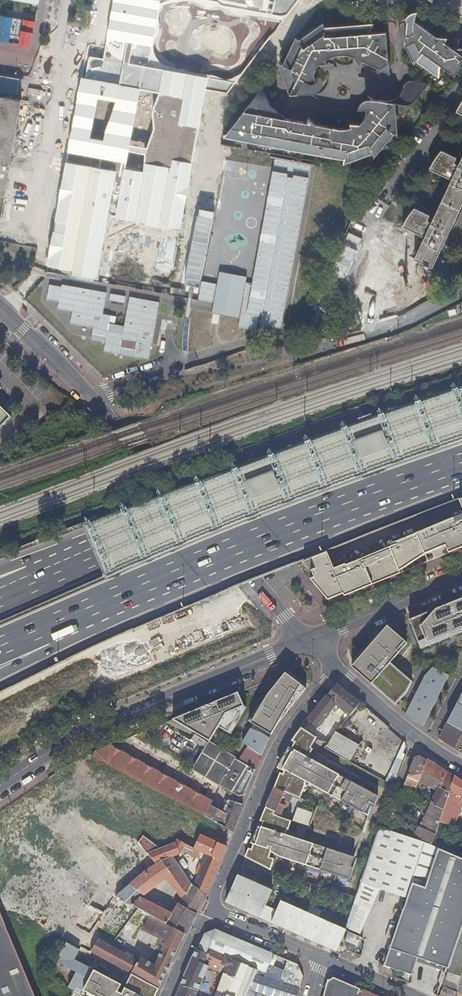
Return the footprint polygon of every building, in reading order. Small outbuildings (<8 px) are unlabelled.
[(97,278),(109,216),(180,229),(207,90),(227,95),(236,82),(173,69),(161,62),(154,51),(158,36),(159,29),(158,20),(159,9),(170,3),(192,0),(209,8),(223,7),(238,15),(250,15),(283,20),(298,0),(114,0),(106,46),(92,44),(88,45),(88,47),(82,77),(80,77),(48,265),(59,267),(71,275),(93,280),(97,278)] [(411,10),(407,11),(403,13),(401,15),(400,17),(402,21),(401,45),(403,45),(411,62),(412,59),(441,78),(440,59),(456,74),(461,69),(461,47),(449,46),(441,42),(444,37),(432,36),(410,20),(411,10)] [(8,42),(10,35),(20,37),(19,44),(31,46),(35,21),(0,15),(0,41),(8,42)] [(286,64),(283,63),(292,90),(290,93),(311,93),(316,83),(316,78),(315,75),(317,68),(320,63),(322,67),(324,68),(327,69),(329,69),(330,63),(333,59),(334,55),(342,54),(347,54),(352,55),(357,57),(354,62),(355,64),(355,67),(362,65),(362,63),(369,63),(390,72),(388,31),(371,32),(374,25),(326,29),(325,25),(301,41),(299,38),(286,64)] [(415,107),(425,84),(405,76),(396,99),(415,107)] [(272,105),(266,83),(224,132),(240,135),(244,142),(341,158),(340,163),(369,153),(370,155),(391,134),(394,133),(393,103),(363,98),(358,100),(355,102),(352,107),(352,110),(361,109),(361,114),(360,117),(357,122),(355,124),(345,123),(347,127),(342,128),(316,123),(308,116),(307,122),(288,119),(272,105)] [(339,89),(339,92),(340,94),(343,96),(345,96),(348,95),(349,93),(350,91),(349,88),(348,86),(345,85),(343,86),(340,87),(339,89)] [(459,167),(455,165),(457,158),(442,152),(436,160),(430,170),(452,180),(432,223),(428,222),(431,215),(416,208),(408,218),(406,223),(404,227),(426,237),(416,259),(426,263),(425,264),(425,265),(429,267),(430,265),(434,267),(446,241),(449,236),(461,207),(461,160),(459,167)] [(289,202),(342,210),(348,172),(279,161),(274,188),(282,190),(281,198),(289,199),(289,202)] [(116,272),(109,321),(135,325),(142,275),(116,272)] [(13,410),(0,398),(0,424),(13,410)] [(400,544),(401,546),(346,567),(346,565),(334,570),(332,564),(312,572),(315,579),(312,580),(330,600),(345,593),(346,596),(402,573),(401,571),(427,554),(434,551),(437,558),(461,548),(461,519),(400,544)] [(410,620),(419,642),(427,639),(428,643),(461,630),(461,599),(410,620)] [(406,641),(391,628),(384,630),(352,667),(396,705),(408,692),(412,682),(390,663),(400,652),(398,650),(406,641)] [(426,675),(407,715),(414,720),(425,726),(449,676),(433,668),(426,675)] [(244,743),(249,746),(261,756),(277,726),(307,689),(286,674),(255,708),(253,721),(258,725),(244,743)] [(351,696),(337,685),(309,720),(310,721),(296,734),(285,755),(279,768),(283,771),(267,806),(246,857),(264,863),(275,870),(277,859),(272,859),(273,852),(281,857),(351,880),(358,859),(288,834),(291,820),(281,817),(285,806),(288,807),(293,795),(301,798),(307,782),(373,818),(380,797),(306,756),(317,737),(312,734),(337,704),(350,716),(361,703),(352,696),(351,696)] [(238,693),(173,719),(209,741),(217,726),(227,732),(244,706),(238,693)] [(448,723),(460,729),(461,730),(461,695),(448,723)] [(448,723),(439,739),(460,753),(461,750),(461,730),(460,729),(448,723)] [(241,760),(214,744),(209,741),(200,756),(205,759),(220,768),(244,782),(249,785),(256,769),(241,760)] [(94,756),(105,763),(116,747),(112,745),(97,751),(94,756)] [(249,746),(241,760),(256,769),(261,756),(249,746)] [(116,747),(105,763),(111,766),(120,750),(116,747)] [(120,750),(111,766),(119,770),(127,754),(120,750)] [(127,754),(119,770),(127,774),(135,758),(127,754)] [(205,759),(200,756),(192,769),(219,786),(220,785),(239,795),(245,794),(249,785),(244,782),(220,768),(205,759)] [(415,757),(407,777),(418,782),(420,777),(427,761),(419,756),(415,757)] [(135,758),(127,774),(134,778),(143,762),(135,758)] [(444,810),(455,777),(427,760),(427,761),(420,777),(418,782),(437,791),(431,804),(444,810)] [(143,762),(134,778),(139,781),(142,783),(151,766),(143,762)] [(151,766),(142,783),(150,787),(159,771),(151,766)] [(159,771),(150,787),(151,787),(158,791),(166,775),(159,771)] [(165,795),(174,779),(166,775),(158,791),(165,795)] [(440,822),(452,827),(451,833),(461,837),(461,826),(455,823),(461,804),(461,781),(455,777),(444,810),(440,821),(440,822)] [(174,799),(182,783),(174,779),(165,795),(168,797),(169,796),(174,799)] [(181,803),(190,788),(182,783),(174,799),(181,803)] [(189,807),(198,792),(190,788),(181,803),(189,807)] [(397,797),(391,813),(405,819),(413,795),(405,791),(405,792),(397,797)] [(197,812),(205,796),(198,792),(189,807),(197,812)] [(206,816),(211,805),(213,800),(205,796),(197,812),(206,816)] [(228,828),(229,829),(233,831),(244,803),(241,802),(241,803),(229,799),(229,800),(228,800),(225,806),(227,807),(225,813),(223,811),(216,808),(217,807),(216,806),(215,807),(211,805),(206,816),(228,828)] [(426,815),(440,821),(444,810),(431,804),(426,815)] [(295,807),(291,820),(305,824),(309,812),(295,807)] [(391,813),(387,824),(432,845),(440,822),(440,821),(426,815),(424,813),(418,827),(405,819),(391,813)] [(376,855),(366,884),(380,889),(407,898),(412,882),(425,886),(438,848),(432,845),(387,824),(376,855)] [(201,835),(195,848),(208,854),(195,886),(206,894),(227,846),(222,844),(221,844),(201,835)] [(175,844),(161,849),(156,851),(163,863),(172,857),(173,857),(181,853),(185,848),(191,851),(193,848),(177,841),(175,844)] [(392,941),(406,945),(452,961),(461,931),(461,857),(438,848),(425,886),(412,882),(407,898),(392,941)] [(163,863),(171,874),(186,893),(192,884),(173,857),(172,857),(163,863)] [(163,863),(159,865),(144,874),(141,876),(140,876),(139,876),(138,876),(138,877),(137,878),(138,879),(116,896),(133,906),(139,909),(141,910),(151,915),(157,918),(168,925),(185,934),(191,924),(197,912),(206,894),(195,886),(192,884),(186,893),(181,899),(172,915),(163,910),(161,912),(139,898),(163,880),(171,874),(163,863)] [(186,893),(171,874),(163,880),(169,885),(181,899),(186,893)] [(273,890),(238,874),(226,902),(240,908),(241,905),(248,908),(247,911),(260,917),(266,905),(273,890)] [(361,882),(356,898),(361,900),(366,884),(361,882)] [(361,900),(373,904),(380,889),(366,884),(361,900)] [(59,937),(67,942),(73,945),(80,949),(82,946),(106,958),(135,974),(160,987),(174,957),(162,951),(155,965),(141,957),(138,961),(107,944),(124,919),(127,915),(112,904),(104,914),(52,886),(47,896),(81,915),(75,926),(68,922),(59,937)] [(356,898),(345,929),(350,931),(361,900),(356,898)] [(361,900),(350,931),(359,934),(373,904),(361,900)] [(281,903),(277,910),(272,922),(285,928),(294,908),(294,906),(287,903),(286,905),(281,903)] [(277,910),(266,905),(260,917),(272,922),(277,910)] [(133,906),(127,915),(124,919),(144,929),(151,915),(141,910),(139,909),(133,906)] [(285,928),(298,934),(307,914),(308,912),(300,909),(299,911),(294,908),(285,928)] [(0,910),(0,995),(36,995),(0,910)] [(320,920),(320,918),(313,915),(312,917),(307,914),(298,934),(311,940),(320,920)] [(162,951),(174,957),(185,934),(168,925),(157,918),(151,915),(144,929),(162,938),(159,943),(165,946),(162,951)] [(311,940),(324,945),(332,926),(320,920),(311,940)] [(337,951),(345,931),(332,926),(324,945),(337,951)] [(204,935),(197,950),(209,956),(211,950),(249,966),(258,970),(256,975),(264,977),(273,954),(215,930),(204,935)] [(442,987),(456,992),(461,973),(461,931),(452,961),(442,987)] [(348,932),(348,933),(344,944),(347,951),(356,955),(362,938),(348,932)] [(392,941),(384,966),(397,972),(406,945),(392,941)] [(67,942),(56,961),(77,971),(69,988),(75,992),(77,987),(85,991),(82,995),(117,995),(122,987),(77,960),(80,949),(73,945),(67,942)] [(177,995),(197,995),(209,967),(237,979),(234,990),(239,992),(238,995),(247,995),(256,975),(258,970),(249,966),(211,950),(209,956),(197,950),(196,950),(177,995)] [(256,975),(247,995),(298,995),(303,977),(297,965),(287,960),(280,981),(283,982),(282,983),(264,977),(256,975)] [(334,978),(328,981),(324,995),(376,995),(334,978)] [(121,995),(146,995),(127,985),(121,995)]
